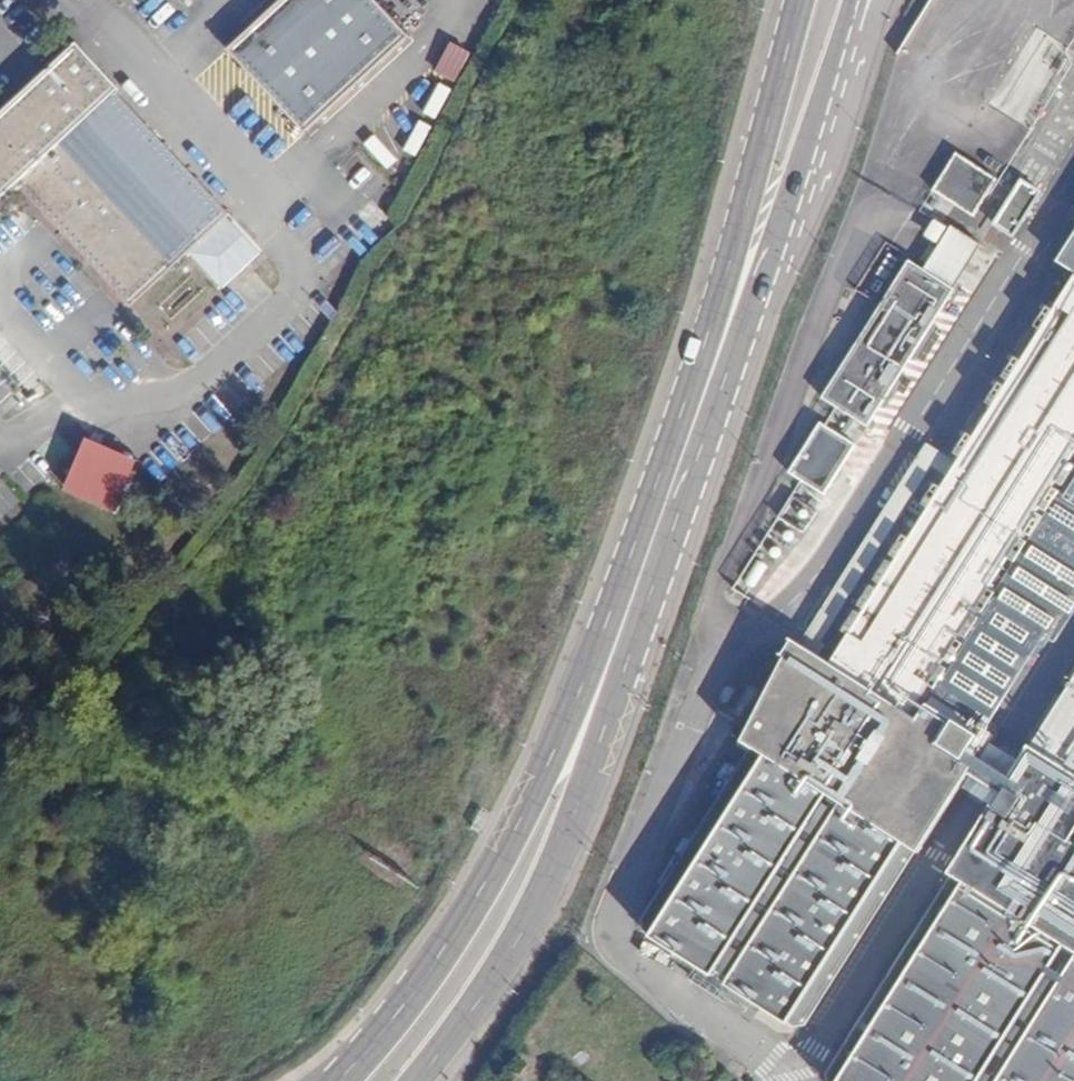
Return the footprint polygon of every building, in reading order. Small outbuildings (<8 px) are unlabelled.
[(223,43),(299,128),(407,33),(378,0),(272,0),(223,43)] [(14,178),(128,300),(197,236),(83,114),(117,83),(75,38),(0,107),(0,191),(14,178)] [(449,42),(435,73),(457,83),(471,51),(449,42)] [(933,192),(974,217),(998,178),(957,153),(933,192)] [(1020,180),(993,226),(1014,238),(1041,192),(1020,180)] [(227,217),(208,233),(222,249),(241,233),(227,217)] [(867,443),(976,240),(949,226),(926,269),(904,258),(826,402),(830,404),(792,475),(798,479),(737,592),(761,605),(853,436),(867,443)] [(248,241),(220,267),(231,280),(260,253),(248,241)] [(856,287),(871,299),(904,256),(888,244),(856,287)] [(852,654),(935,706),(1073,483),(1073,298),(852,654)] [(935,706),(852,654),(806,647),(755,744),(778,760),(663,940),(797,1029),(813,1028),(929,848),(998,742),(935,706)] [(1046,747),(1073,765),(1073,703),(1046,747)] [(1046,747),(837,1080),(1073,1080),(1073,765),(1046,747)]
